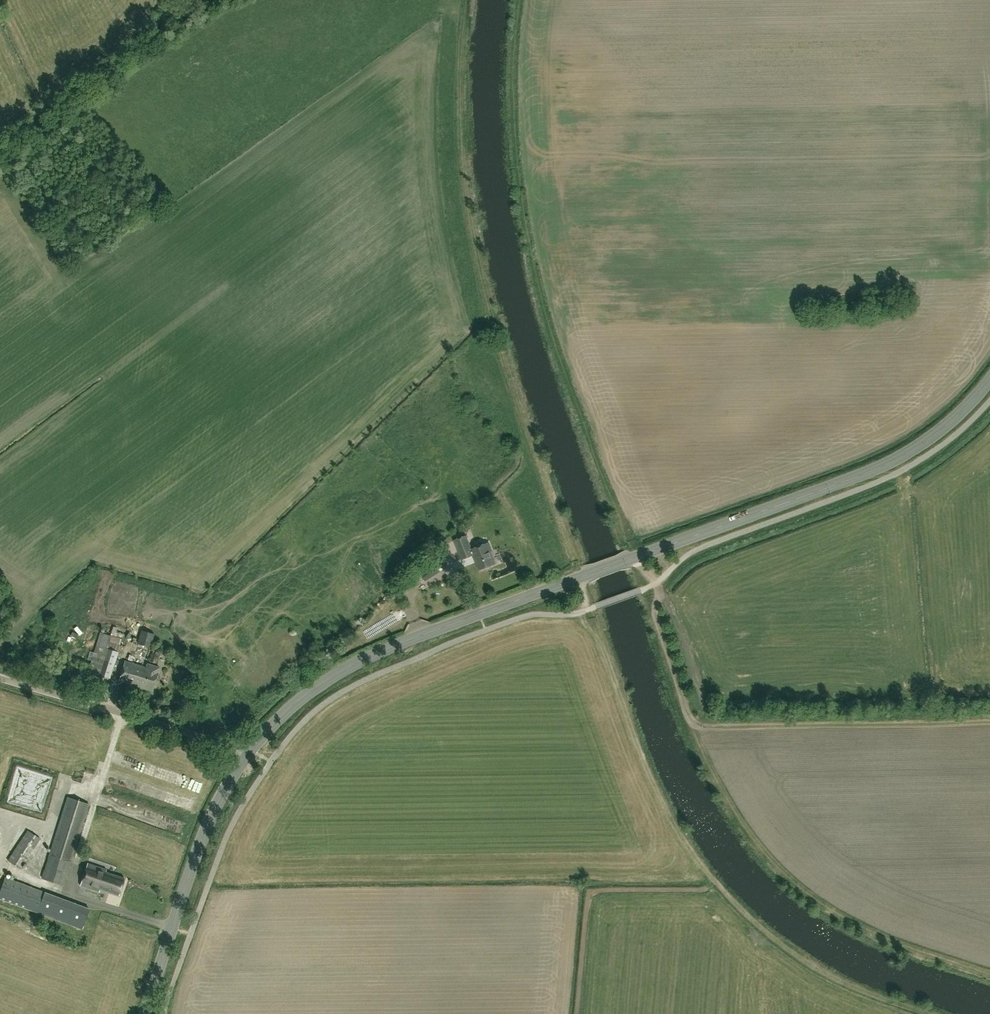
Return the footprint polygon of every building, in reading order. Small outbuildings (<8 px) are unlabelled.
[(490,551),(492,550),(489,543),(471,549),(466,536),(455,541),(462,559),(472,555),(473,557),(475,557),(480,569),(495,564),(490,551)] [(150,647),(154,634),(142,630),(138,644),(150,647)] [(109,678),(121,639),(100,632),(88,671),(109,678)] [(159,653),(152,651),(149,661),(156,663),(159,653)] [(158,671),(159,667),(147,664),(146,667),(125,660),(118,681),(152,692),(159,671),(158,671)] [(98,689),(100,683),(74,674),(72,681),(98,689)] [(71,861),(89,804),(69,797),(48,863),(47,863),(43,879),(64,885),(71,862),(71,861)] [(8,860),(21,869),(41,839),(27,830),(8,860)] [(119,896),(122,887),(124,878),(105,872),(106,870),(87,863),(83,874),(80,885),(99,892),(100,889),(119,896)] [(24,907),(82,929),(89,909),(5,878),(0,890),(0,898),(24,907)]
